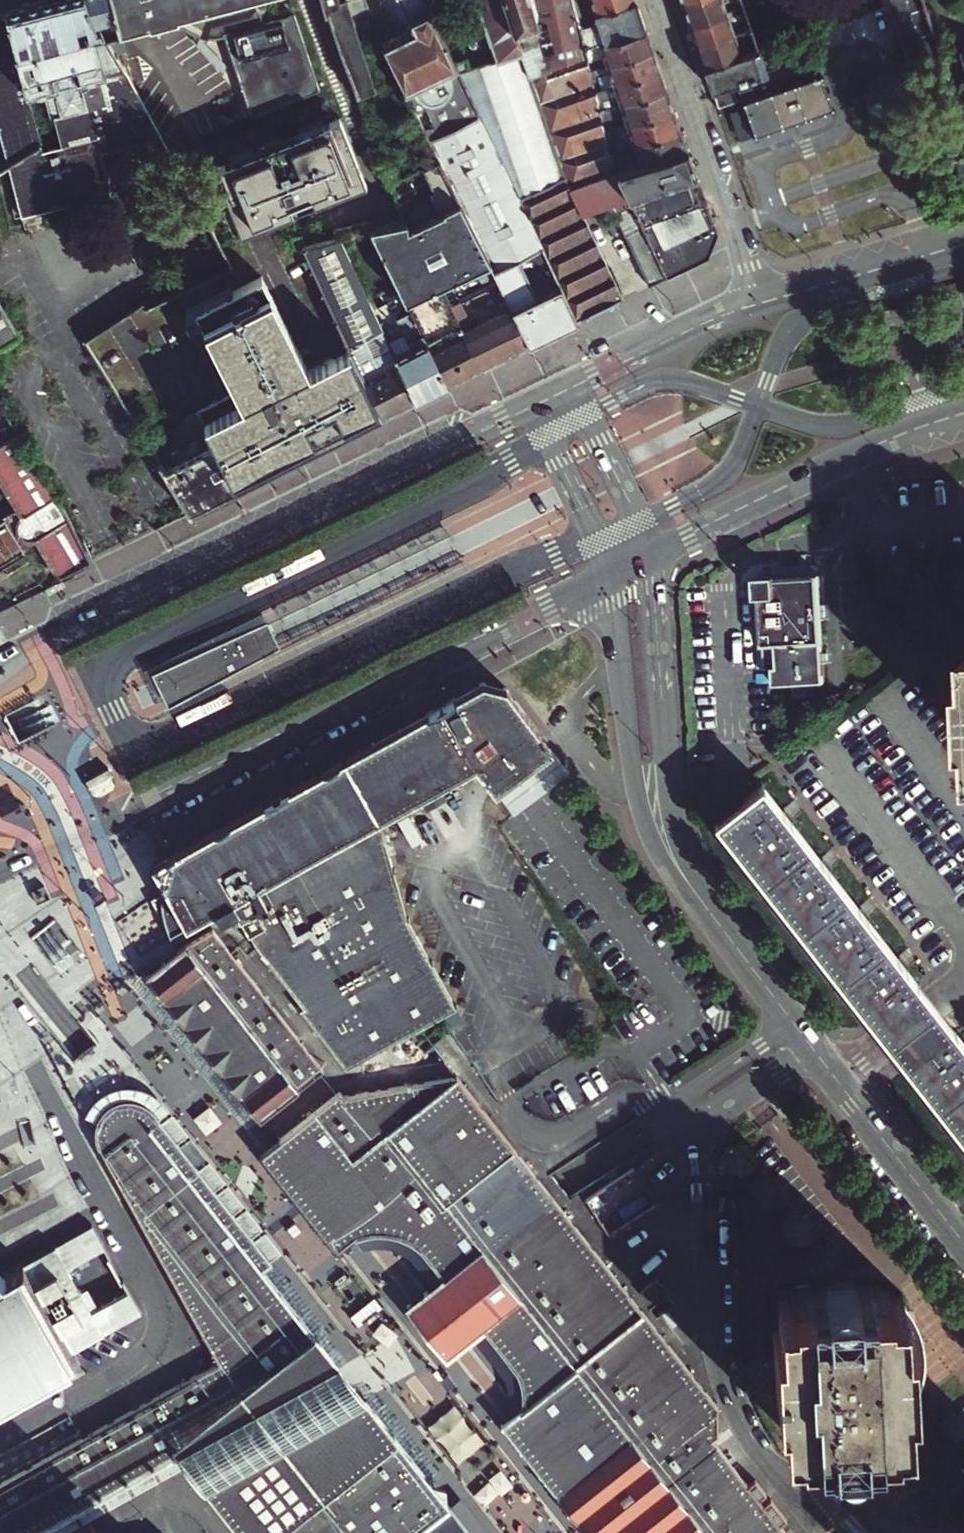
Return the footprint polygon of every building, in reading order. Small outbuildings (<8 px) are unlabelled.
[(6,10),(28,95),(44,90),(51,117),(54,116),(63,150),(66,156),(70,159),(75,161),(79,161),(91,158),(90,154),(103,150),(161,135),(106,33),(88,0),(45,0),(6,10)] [(112,0),(88,0),(106,33),(120,29),(112,0)] [(120,29),(148,22),(149,24),(176,17),(177,20),(181,24),(185,28),(189,31),(192,34),(196,36),(202,37),(207,38),(212,39),(216,39),(220,38),(225,36),(251,117),(321,89),(297,10),(266,18),(262,0),(112,0),(120,29)] [(363,0),(324,0),(359,98),(376,91),(361,50),(378,45),(366,12),(363,0)] [(378,45),(401,95),(409,91),(429,132),(432,131),(436,139),(475,119),(449,59),(423,0),(391,0),(398,14),(404,13),(410,36),(378,45)] [(492,59),(464,66),(461,56),(449,59),(475,119),(478,125),(515,198),(560,178),(536,105),(505,0),(475,0),(492,59)] [(579,19),(575,3),(574,0),(505,0),(536,105),(595,88),(594,84),(591,72),(587,50),(579,19)] [(581,1),(575,3),(579,19),(635,0),(581,0),(581,1)] [(587,50),(647,30),(637,0),(635,0),(579,19),(587,50)] [(683,2),(690,24),(727,12),(724,2),(731,0),(690,0),(683,2)] [(734,0),(731,0),(724,2),(727,12),(737,8),(734,0)] [(741,0),(734,0),(737,8),(744,6),(741,0)] [(727,12),(690,24),(697,45),(752,27),(744,6),(737,8),(740,18),(731,21),(727,12)] [(737,8),(727,12),(731,21),(740,18),(737,8)] [(6,10),(0,12),(0,138),(6,164),(8,163),(38,148),(40,143),(28,95),(6,10)] [(752,27),(697,45),(705,66),(759,48),(752,27)] [(647,30),(587,50),(591,72),(654,50),(647,30)] [(759,48),(705,66),(712,89),(731,83),(736,81),(737,84),(751,80),(750,76),(767,71),(764,61),(762,54),(767,52),(765,46),(759,48)] [(602,90),(615,85),(661,70),(654,50),(591,72),(594,84),(599,83),(602,90)] [(764,61),(767,71),(778,67),(782,61),(780,56),(764,61)] [(814,64),(815,67),(743,92),(743,90),(740,90),(756,139),(759,138),(758,134),(830,109),(832,112),(835,111),(818,62),(814,64)] [(597,101),(600,112),(667,89),(661,70),(615,85),(618,95),(597,101)] [(731,83),(712,89),(719,107),(738,101),(731,83)] [(618,95),(615,85),(602,90),(595,92),(597,101),(618,95)] [(618,173),(613,164),(609,154),(607,147),(606,140),(604,133),(603,126),(600,112),(597,101),(595,92),(595,88),(536,105),(560,178),(579,214),(600,204),(605,215),(613,211),(650,285),(668,276),(618,173)] [(625,114),(628,125),(674,109),(667,89),(600,112),(603,126),(608,124),(607,121),(619,117),(625,114)] [(963,125),(963,100),(953,103),(961,126),(963,125)] [(674,109),(628,125),(611,131),(613,139),(606,140),(607,147),(614,146),(614,143),(623,140),(626,148),(635,145),(681,129),(674,109)] [(365,182),(338,117),(213,168),(240,234),(365,182)] [(424,144),(433,161),(456,203),(493,273),(541,247),(515,198),(478,125),(475,119),(436,139),(424,144)] [(681,129),(635,145),(639,155),(613,164),(618,173),(688,149),(681,129)] [(604,133),(606,140),(613,139),(611,131),(604,133)] [(38,148),(8,163),(16,200),(24,198),(40,208),(111,192),(108,178),(103,150),(90,154),(91,158),(79,161),(75,161),(70,159),(66,156),(63,150),(43,155),(40,143),(38,148)] [(639,155),(635,145),(626,148),(616,152),(609,154),(613,164),(639,155)] [(609,154),(616,152),(614,146),(607,147),(609,154)] [(618,173),(668,276),(707,257),(717,232),(688,149),(618,173)] [(953,159),(963,191),(963,155),(953,159)] [(493,273),(531,344),(624,298),(579,214),(560,178),(515,198),(541,247),(493,273)] [(373,227),(407,300),(448,385),(531,344),(493,273),(456,203),(405,228),(401,219),(373,227)] [(352,350),(384,417),(400,409),(366,337),(383,329),(341,240),(304,248),(352,350)] [(158,462),(190,513),(384,417),(352,350),(304,360),(258,267),(191,300),(232,382),(180,408),(191,431),(168,443),(173,454),(158,462)] [(20,334),(0,300),(0,347),(20,334)] [(448,385),(407,300),(398,304),(402,315),(399,317),(406,333),(389,341),(417,401),(448,385)] [(389,341),(383,329),(366,337),(400,409),(417,401),(389,341)] [(18,437),(0,448),(0,480),(21,515),(11,521),(27,548),(38,542),(60,577),(92,562),(18,437)] [(13,504),(0,482),(0,512),(13,504)] [(149,666),(152,672),(268,620),(450,534),(453,519),(149,666)] [(11,521),(0,528),(0,564),(27,548),(11,521)] [(355,610),(280,646),(168,705),(170,710),(474,565),(462,559),(355,610)] [(779,575),(758,576),(759,597),(762,597),(766,669),(776,669),(777,687),(796,685),(796,697),(816,697),(815,684),(827,683),(826,663),(828,663),(828,652),(824,652),(822,620),(826,620),(825,603),(822,603),(821,576),(779,577),(779,575)] [(268,620),(152,672),(168,705),(280,646),(268,620)] [(490,791),(492,790),(484,779),(462,751),(491,729),(507,717),(524,738),(535,730),(504,689),(484,684),(150,869),(164,893),(184,929),(214,912),(218,919),(228,913),(236,915),(253,944),(284,985),(299,1008),(348,1069),(456,1008),(409,921),(381,822),(422,798),(421,796),(440,785),(441,787),(474,769),(484,783),(490,791)] [(508,750),(524,738),(507,717),(491,729),(508,750)] [(508,750),(491,729),(462,751),(484,779),(492,790),(496,794),(512,816),(568,773),(544,742),(535,730),(524,738),(508,750)] [(100,796),(114,788),(116,781),(108,767),(86,780),(93,793),(100,796)] [(917,983),(869,921),(859,909),(763,786),(717,822),(871,1020),(917,983)] [(184,929),(164,893),(151,900),(164,923),(169,936),(184,929)] [(185,945),(177,951),(172,955),(146,975),(149,979),(165,999),(168,1003),(184,1023),(186,1026),(202,1046),(205,1050),(221,1070),(224,1073),(240,1094),(261,1121),(324,1070),(213,929),(185,945)] [(939,1011),(917,983),(871,1020),(891,1045),(908,1067),(954,1030),(939,1011)] [(295,1011),(343,1072),(348,1069),(299,1008),(295,1011)] [(954,1030),(908,1067),(963,1138),(963,1043),(954,1030)] [(783,1525),(790,1519),(774,1499),(766,1505),(761,1498),(769,1492),(758,1479),(751,1485),(715,1440),(720,1436),(720,1415),(716,1410),(720,1407),(458,1075),(344,1095),(341,1090),(280,1138),(277,1140),(259,1155),(337,1252),(354,1239),(362,1236),(370,1234),(378,1233),(386,1233),(396,1235),(405,1238),(414,1242),(421,1248),(425,1254),(428,1257),(445,1279),(461,1299),(467,1306),(485,1328),(500,1347),(499,1348),(502,1351),(518,1371),(518,1372),(520,1375),(523,1385),(523,1394),(523,1408),(522,1408),(501,1423),(589,1532),(789,1532),(783,1525)] [(152,1111),(150,1108),(142,1104),(132,1101),(125,1101),(118,1103),(111,1106),(107,1110),(102,1114),(99,1119),(97,1125),(97,1128),(96,1135),(97,1145),(219,1363),(88,1437),(91,1442),(86,1445),(82,1439),(32,1468),(36,1473),(30,1476),(27,1471),(0,1486),(0,1532),(39,1532),(47,1529),(51,1527),(51,1526),(73,1514),(74,1515),(78,1512),(77,1512),(100,1499),(100,1500),(105,1497),(104,1496),(126,1484),(126,1485),(130,1483),(130,1482),(152,1469),(152,1470),(157,1467),(179,1454),(214,1435),(211,1420),(211,1405),(213,1397),(219,1386),(228,1376),(231,1380),(234,1377),(234,1376),(246,1367),(276,1404),(342,1367),(321,1341),(321,1338),(321,1337),(319,1337),(264,1269),(273,1262),(181,1146),(180,1147),(177,1143),(178,1143),(162,1122),(161,1123),(158,1120),(159,1119),(152,1111)] [(609,1234),(660,1203),(636,1163),(585,1194),(609,1234)] [(44,1368),(142,1312),(131,1292),(92,1314),(65,1266),(104,1244),(93,1224),(0,1275),(0,1392),(44,1368)] [(658,1278),(641,1291),(649,1301),(666,1287),(658,1278)] [(461,1299),(445,1279),(408,1308),(448,1358),(485,1328),(467,1306),(461,1299)] [(831,1442),(865,1440),(865,1437),(879,1436),(879,1431),(896,1430),(895,1425),(909,1424),(908,1391),(914,1390),(910,1328),(904,1329),(903,1295),(889,1296),(889,1291),(872,1292),(872,1287),(857,1287),(857,1284),(823,1286),(823,1289),(809,1290),(809,1295),(792,1296),(793,1301),(778,1301),(780,1335),(775,1335),(778,1397),(784,1397),(785,1430),(800,1429),(800,1435),(816,1434),(817,1439),(831,1438),(831,1442)] [(47,1372),(56,1390),(84,1374),(74,1357),(47,1372)] [(323,1491),(324,1493),(339,1511),(352,1501),(339,1485),(341,1484),(338,1481),(339,1480),(329,1467),(325,1471),(307,1448),(299,1437),(366,1398),(356,1385),(342,1367),(276,1404),(246,1367),(234,1376),(234,1377),(231,1380),(228,1376),(219,1386),(213,1397),(211,1405),(211,1420),(214,1435),(179,1454),(204,1486),(240,1466),(258,1489),(274,1501),(299,1504),(319,1494),(319,1492),(320,1490),(322,1490),(323,1491)] [(56,1390),(47,1372),(45,1373),(55,1391),(56,1390)] [(472,1530),(472,1526),(468,1526),(463,1519),(398,1438),(366,1398),(299,1437),(307,1448),(325,1471),(329,1467),(339,1480),(338,1481),(341,1484),(339,1485),(352,1501),(339,1511),(324,1493),(323,1491),(322,1490),(320,1490),(319,1492),(319,1494),(299,1504),(287,1503),(274,1501),(258,1489),(240,1466),(204,1486),(242,1532),(474,1532),(472,1530)]
